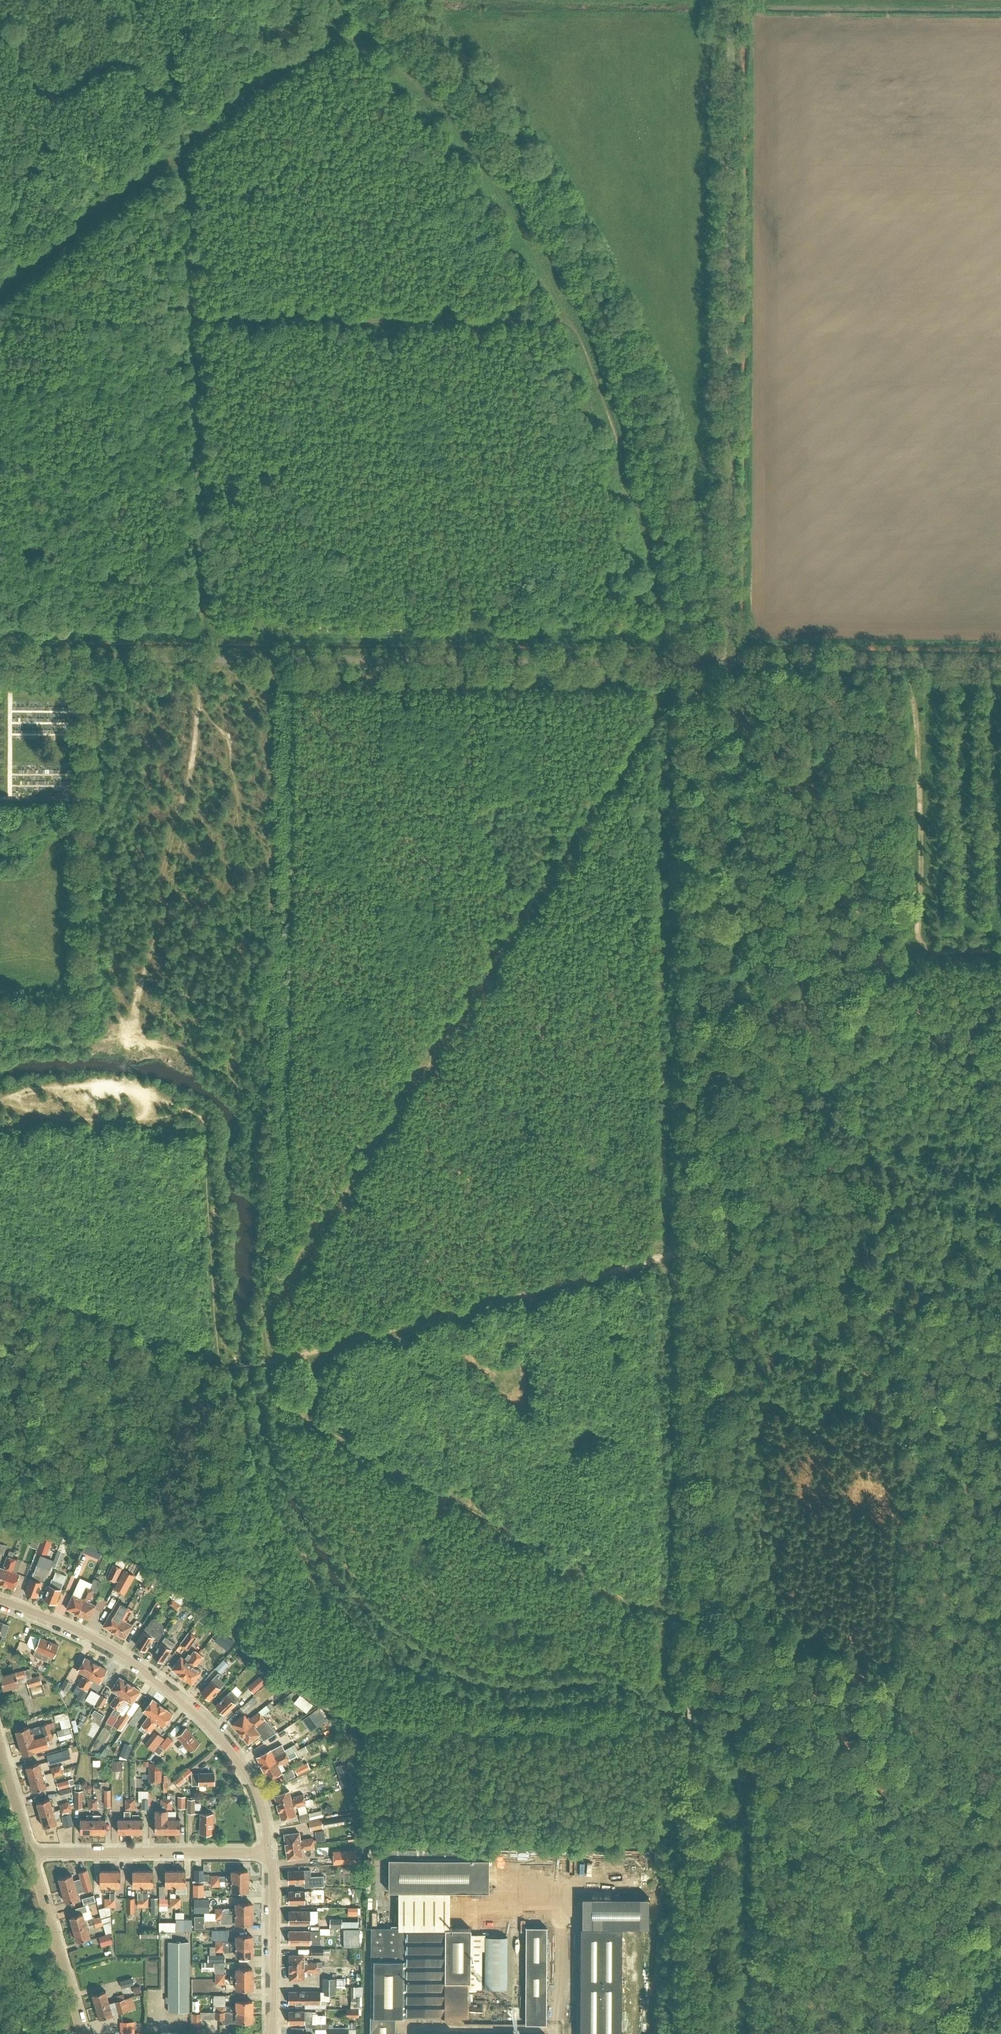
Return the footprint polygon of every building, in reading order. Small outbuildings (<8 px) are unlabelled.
[(23,1524),(21,1532),(29,1534),(31,1527),(23,1524)] [(36,1528),(33,1539),(40,1541),(43,1530),(36,1528)] [(52,1539),(42,1535),(37,1550),(47,1554),(52,1539)] [(58,1569),(64,1552),(58,1549),(51,1566),(58,1569)] [(2,1584),(12,1557),(7,1556),(3,1565),(5,1566),(5,1568),(0,1567),(0,1583),(2,1584)] [(14,1569),(17,1559),(12,1557),(2,1584),(14,1588),(19,1574),(11,1571),(12,1568),(14,1569)] [(113,1563),(107,1578),(116,1581),(122,1567),(113,1563)] [(44,1575),(33,1571),(25,1592),(36,1596),(44,1575)] [(53,1579),(52,1578),(44,1599),(55,1603),(66,1575),(56,1572),(53,1579)] [(125,1572),(115,1591),(125,1596),(135,1577),(125,1572)] [(148,1573),(142,1584),(149,1589),(156,1577),(148,1573)] [(66,1608),(78,1613),(93,1579),(84,1575),(80,1583),(84,1586),(80,1595),(82,1596),(81,1598),(73,1594),(66,1608)] [(78,1613),(89,1618),(95,1605),(87,1601),(88,1599),(90,1599),(94,1590),(97,1591),(101,1581),(98,1580),(95,1578),(94,1578),(93,1578),(93,1579),(78,1613)] [(159,1596),(166,1601),(174,1589),(167,1584),(159,1596)] [(172,1599),(169,1604),(177,1610),(181,1604),(172,1599)] [(103,1625),(114,1632),(127,1607),(123,1604),(117,1601),(111,1612),(110,1612),(103,1625)] [(127,1619),(132,1610),(127,1607),(114,1632),(125,1638),(132,1624),(124,1620),(125,1618),(127,1619)] [(203,1613),(198,1619),(208,1627),(213,1620),(203,1613)] [(173,1616),(165,1627),(166,1628),(171,1632),(180,1620),(173,1616)] [(157,1641),(166,1628),(165,1627),(162,1625),(161,1623),(156,1619),(151,1619),(147,1625),(135,1644),(145,1650),(153,1638),(157,1641)] [(5,1636),(9,1625),(0,1621),(0,1634),(5,1636)] [(189,1631),(185,1636),(180,1643),(188,1649),(197,1637),(189,1631)] [(220,1631),(215,1639),(228,1649),(234,1641),(220,1631)] [(165,1636),(152,1655),(162,1661),(175,1643),(165,1636)] [(35,1649),(32,1655),(48,1662),(51,1656),(54,1657),(59,1645),(40,1637),(35,1649)] [(188,1659),(190,1660),(188,1662),(181,1656),(172,1668),(182,1676),(199,1653),(194,1650),(188,1659)] [(240,1652),(236,1656),(241,1660),(245,1656),(240,1652)] [(199,1653),(182,1676),(192,1683),(201,1671),(193,1666),(195,1664),(196,1665),(203,1657),(199,1653)] [(78,1670),(86,1675),(84,1677),(83,1676),(78,1685),(82,1687),(96,1663),(85,1657),(78,1670)] [(96,1663),(82,1687),(87,1690),(92,1681),(90,1680),(91,1678),(99,1682),(107,1669),(96,1663)] [(3,1688),(19,1684),(17,1678),(25,1676),(24,1670),(16,1672),(16,1671),(0,1676),(0,1677),(3,1688)] [(225,1683),(218,1677),(220,1674),(218,1672),(201,1691),(210,1699),(225,1683)] [(253,1693),(267,1680),(261,1674),(247,1687),(253,1693)] [(27,1679),(28,1686),(42,1683),(40,1676),(27,1679)] [(116,1695),(110,1704),(114,1707),(130,1683),(119,1676),(111,1689),(119,1694),(117,1696),(116,1695)] [(130,1683),(114,1707),(107,1718),(113,1722),(121,1711),(122,1712),(129,1701),(132,1703),(140,1690),(130,1683)] [(76,1685),(73,1691),(78,1694),(82,1688),(76,1685)] [(232,1690),(216,1705),(224,1714),(240,1698),(232,1690)] [(96,1704),(102,1708),(107,1699),(101,1695),(96,1704)] [(147,1717),(141,1725),(146,1728),(162,1706),(152,1698),(143,1711),(151,1716),(149,1718),(147,1717)] [(162,1706),(146,1728),(150,1732),(156,1723),(154,1722),(156,1720),(163,1726),(172,1713),(162,1706)] [(95,1709),(92,1714),(100,1720),(104,1716),(95,1709)] [(120,1717),(114,1726),(120,1730),(126,1721),(131,1715),(125,1710),(120,1717)] [(244,1714),(232,1723),(240,1733),(262,1715),(259,1711),(250,1718),(252,1719),(250,1721),(244,1714)] [(275,1732),(262,1715),(240,1733),(248,1743),(259,1734),(263,1739),(275,1732)] [(29,1726),(16,1730),(19,1742),(51,1733),(49,1724),(30,1730),(29,1726)] [(190,1751),(199,1742),(186,1727),(176,1735),(183,1743),(190,1751)] [(72,1736),(70,1728),(58,1731),(60,1739),(72,1736)] [(155,1730),(144,1744),(154,1751),(164,1738),(155,1730)] [(51,1733),(19,1742),(23,1754),(36,1751),(36,1750),(49,1746),(47,1740),(53,1738),(51,1733)] [(160,1744),(165,1748),(171,1741),(166,1737),(160,1744)] [(122,1749),(120,1755),(127,1758),(130,1752),(122,1749)] [(270,1749),(257,1756),(262,1767),(287,1754),(285,1750),(276,1755),(277,1756),(274,1758),(270,1749)] [(60,1751),(47,1755),(49,1764),(63,1760),(60,1751)] [(282,1772),(277,1763),(280,1762),(281,1764),(290,1759),(287,1754),(262,1767),(268,1779),(282,1772)] [(39,1762),(26,1766),(30,1778),(43,1774),(39,1762)] [(294,1768),(298,1775),(310,1768),(307,1762),(294,1768)] [(148,1763),(149,1781),(161,1781),(161,1769),(155,1763),(148,1763)] [(190,1774),(186,1770),(181,1774),(182,1774),(185,1778),(190,1774)] [(213,1772),(191,1773),(192,1785),(214,1784),(213,1772)] [(43,1774),(30,1778),(33,1790),(46,1787),(43,1774)] [(178,1785),(186,1779),(185,1778),(182,1774),(174,1781),(178,1785)] [(68,1779),(57,1782),(58,1789),(70,1785),(68,1779)] [(71,1787),(59,1790),(61,1797),(72,1793),(71,1787)] [(74,1790),(74,1807),(82,1808),(82,1790),(74,1790)] [(289,1790),(274,1794),(278,1806),(305,1799),(303,1794),(293,1796),(294,1798),(291,1799),(289,1790)] [(50,1798),(36,1802),(40,1814),(53,1810),(50,1798)] [(186,1813),(195,1813),(194,1799),(186,1799),(186,1813)] [(296,1807),(306,1804),(305,1799),(278,1806),(281,1818),(296,1814),(293,1805),(295,1805),(296,1807)] [(329,1805),(325,1811),(330,1814),(334,1808),(329,1805)] [(53,1810),(40,1814),(44,1826),(57,1823),(53,1810)] [(117,1832),(130,1832),(130,1818),(130,1810),(124,1810),(124,1818),(117,1818),(117,1832)] [(168,1818),(168,1810),(155,1810),(155,1832),(168,1832),(168,1818)] [(321,1810),(308,1813),(309,1819),(323,1816),(321,1810)] [(73,1824),(70,1813),(61,1816),(64,1827),(73,1824)] [(200,1813),(200,1833),(213,1833),(213,1813),(200,1813)] [(323,1821),(324,1826),(345,1822),(344,1817),(323,1821)] [(93,1818),(80,1818),(80,1832),(93,1832),(93,1818)] [(105,1818),(93,1818),(93,1832),(105,1832),(105,1818)] [(130,1818),(130,1832),(143,1832),(143,1818),(130,1818)] [(180,1832),(180,1818),(168,1818),(168,1832),(180,1832)] [(309,1821),(310,1830),(323,1827),(321,1819),(309,1821)] [(324,1830),(315,1831),(316,1841),(326,1840),(324,1830)] [(299,1832),(284,1834),(286,1846),(313,1842),(313,1837),(302,1838),(303,1841),(300,1841),(299,1832)] [(313,1842),(286,1846),(287,1858),(302,1857),(301,1847),(304,1847),(304,1849),(314,1848),(313,1842)] [(395,2016),(468,2016),(468,1991),(476,1991),(476,1989),(482,1989),(482,1950),(486,1950),(486,1935),(471,1934),(471,1928),(469,1928),(449,1927),(449,1892),(488,1892),(488,1849),(389,1848),(388,1891),(398,1891),(398,1927),(371,1927),(371,1973),(370,2016),(370,2033),(395,2033),(395,2016)] [(333,1851),(334,1863),(356,1862),(355,1850),(333,1851)] [(58,1878),(62,1890),(90,1882),(87,1869),(79,1872),(81,1878),(73,1880),(72,1874),(58,1878)] [(289,1882),(311,1881),(312,1881),(312,1887),(322,1886),(322,1876),(311,1876),(310,1869),(288,1870),(289,1882)] [(110,1898),(105,1898),(105,1906),(110,1906),(110,1870),(100,1870),(100,1886),(105,1886),(105,1892),(110,1892),(110,1898)] [(120,1870),(110,1870),(110,1906),(115,1906),(115,1898),(115,1892),(115,1886),(120,1886),(120,1870)] [(143,1898),(138,1898),(138,1906),(143,1906),(143,1870),(132,1870),(132,1886),(138,1886),(138,1892),(143,1892),(143,1898)] [(153,1870),(143,1870),(143,1906),(148,1906),(148,1898),(147,1898),(147,1886),(153,1886),(153,1870)] [(175,1870),(165,1870),(165,1886),(170,1886),(170,1892),(175,1892),(175,1870)] [(185,1885),(185,1870),(175,1870),(175,1892),(186,1892),(186,1885),(185,1885)] [(209,1880),(209,1874),(203,1874),(203,1870),(194,1870),(194,1880),(209,1880)] [(232,1870),(232,1875),(226,1876),(226,1875),(211,1875),(211,1880),(220,1880),(226,1880),(248,1880),(248,1870),(232,1870)] [(248,1880),(226,1880),(226,1885),(232,1885),(232,1891),(248,1891),(248,1880)] [(62,1890),(66,1902),(79,1898),(77,1892),(84,1890),(92,1887),(90,1882),(62,1890)] [(203,1885),(193,1885),(193,1897),(203,1897),(203,1885)] [(311,1889),(311,1891),(289,1891),(289,1903),(311,1903),(311,1898),(324,1898),(323,1889),(311,1889)] [(126,1897),(126,1912),(135,1912),(135,1897),(126,1897)] [(209,1899),(194,1899),(194,1912),(209,1912),(209,1899)] [(230,1913),(252,1913),(252,1903),(236,1903),(236,1908),(230,1908),(230,1913)] [(105,1907),(99,1908),(101,1916),(101,1918),(110,1915),(108,1907),(105,1907)] [(310,1910),(289,1910),(289,1923),(310,1923),(310,1910)] [(83,1913),(70,1916),(73,1929),(86,1925),(83,1913)] [(230,1918),(236,1918),(236,1923),(252,1923),(252,1913),(230,1913),(224,1913),(215,1913),(215,1918),(230,1918)] [(204,1916),(195,1916),(195,1928),(204,1928),(204,1916)] [(176,1918),(176,1930),(192,1930),(192,1918),(176,1918)] [(330,1918),(330,1926),(343,1926),(342,1918),(330,1918)] [(86,1925),(73,1929),(77,1941),(90,1937),(86,1925)] [(525,2023),(546,2023),(546,1927),(526,1926),(525,2023)] [(579,2033),(621,2033),(621,1927),(580,1927),(579,2033)] [(320,1931),(310,1931),(310,1930),(289,1930),(289,1943),(310,1943),(320,1943),(320,1931)] [(110,1933),(99,1936),(101,1946),(113,1943),(110,1933)] [(230,1940),(216,1940),(216,1946),(252,1945),(252,1935),(236,1935),(236,1941),(230,1941),(230,1940)] [(345,1935),(345,1945),(359,1945),(359,1935),(345,1935)] [(169,1941),(169,2011),(189,2011),(189,1941),(169,1941)] [(252,1945),(216,1946),(216,1951),(230,1951),(230,1950),(236,1950),(236,1956),(252,1956),(252,1945)] [(307,1959),(304,1959),(304,1954),(289,1954),(289,1967),(317,1967),(317,1962),(307,1961),(307,1959)] [(202,1962),(202,1970),(213,1970),(213,1969),(225,1969),(225,1963),(214,1963),(214,1962),(202,1962)] [(317,1967),(289,1967),(289,1979),(304,1979),(304,1970),(307,1970),(307,1972),(317,1972),(317,1967)] [(252,1968),(236,1968),(236,1973),(230,1973),(230,1978),(252,1978),(252,1968)] [(133,1984),(131,1977),(120,1980),(122,1987),(133,1984)] [(252,1978),(230,1978),(230,1983),(236,1983),(236,1988),(252,1988),(252,1978)] [(322,1978),(322,1986),(336,1986),(343,1985),(343,1978),(322,1978)] [(336,1994),(336,1986),(322,1986),(323,1994),(336,1994)] [(351,1986),(351,1997),(360,1997),(363,1997),(363,1986),(351,1986)] [(105,1990),(92,1994),(96,2006),(109,2002),(105,1990)] [(318,1991),(311,1991),(289,1991),(289,2003),(305,2003),(305,2007),(326,2007),(326,2000),(318,2000),(318,1999),(318,1991)] [(351,1997),(351,2005),(360,2005),(360,1997),(351,1997)] [(119,2013),(128,2010),(124,1998),(117,2000),(109,2002),(96,2006),(99,2018),(113,2014),(112,2012),(118,2011),(119,2013)] [(230,2006),(230,2011),(252,2011),(252,2000),(236,2000),(236,2006),(230,2006)] [(346,2007),(346,2017),(359,2017),(359,2007),(346,2007)] [(224,2011),(216,2011),(215,2011),(215,2018),(224,2018),(227,2021),(252,2021),(252,2011),(230,2011),(224,2011)] [(311,2013),(311,2011),(289,2011),(289,2023),(305,2023),(305,2027),(311,2027),(311,2022),(318,2022),(318,2013),(311,2013)] [(191,2013),(191,2025),(200,2025),(200,2013),(191,2013)] [(132,2033),(132,2021),(122,2021),(122,2033),(132,2033)]
